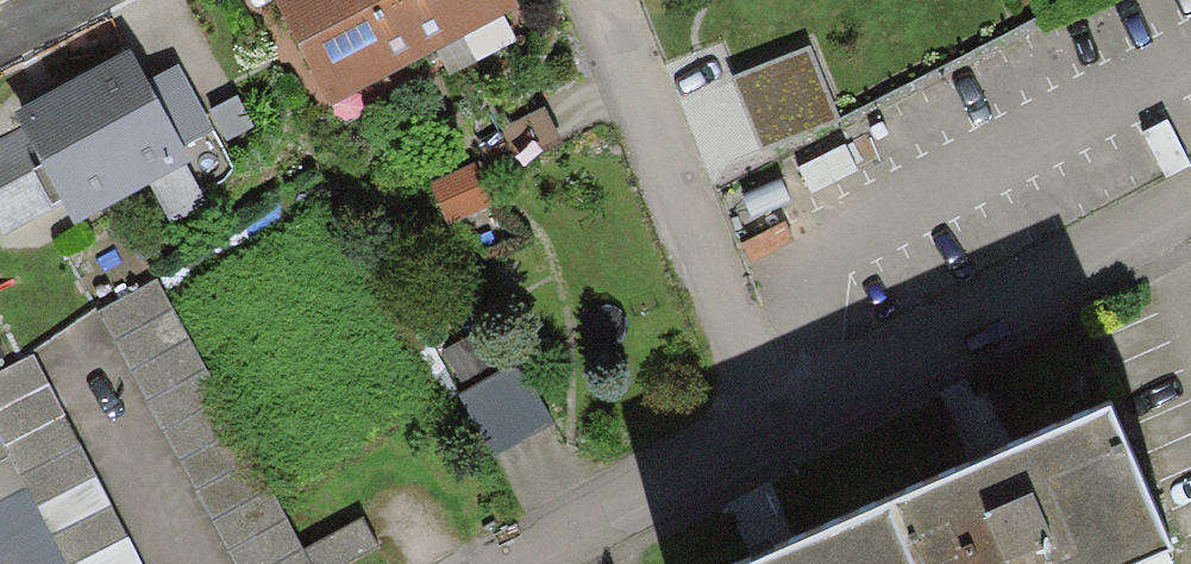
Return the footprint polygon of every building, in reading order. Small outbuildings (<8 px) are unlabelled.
[(398,0),(286,0),(322,70),(411,26),(398,0)] [(411,26),(462,0),(398,0),(411,26)] [(802,25),(726,56),(759,136),(835,105),(802,25)] [(175,142),(166,125),(131,61),(117,36),(6,98),(64,203),(175,142)] [(165,42),(131,61),(166,125),(200,106),(165,42)] [(466,148),(424,169),(442,204),(484,184),(466,148)] [(301,531),(150,258),(82,295),(232,563),(308,563),(317,559),(301,531)] [(63,563),(144,563),(25,334),(0,347),(0,439),(15,468),(63,563)] [(519,364),(456,398),(484,449),(547,415),(519,364)] [(925,563),(1077,563),(1171,522),(1104,375),(884,474),(925,563)] [(15,468),(0,476),(0,563),(63,563),(15,468)] [(884,474),(683,563),(925,563),(884,474)] [(301,531),(317,559),(375,527),(359,499),(301,531)]
